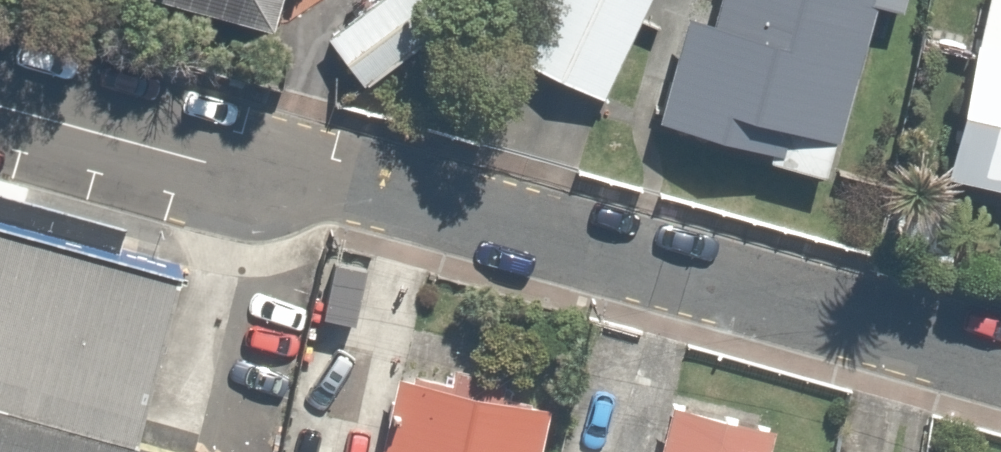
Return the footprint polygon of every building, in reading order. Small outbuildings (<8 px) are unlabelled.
[(143,1),(277,23),(281,0),(143,0),(143,1)] [(427,0),(370,0),(323,33),(360,85),(445,25),(427,0)] [(505,60),(603,103),(649,0),(532,0),(505,60)] [(675,123),(829,165),(874,0),(709,0),(675,123)] [(1000,181),(1000,0),(976,0),(940,168),(1000,181)] [(140,448),(184,283),(0,233),(0,411),(140,448)] [(376,451),(535,451),(546,409),(395,372),(376,451)] [(779,429),(678,400),(664,451),(778,451),(772,450),(779,429)] [(140,448),(0,411),(0,451),(156,451),(140,448)]
